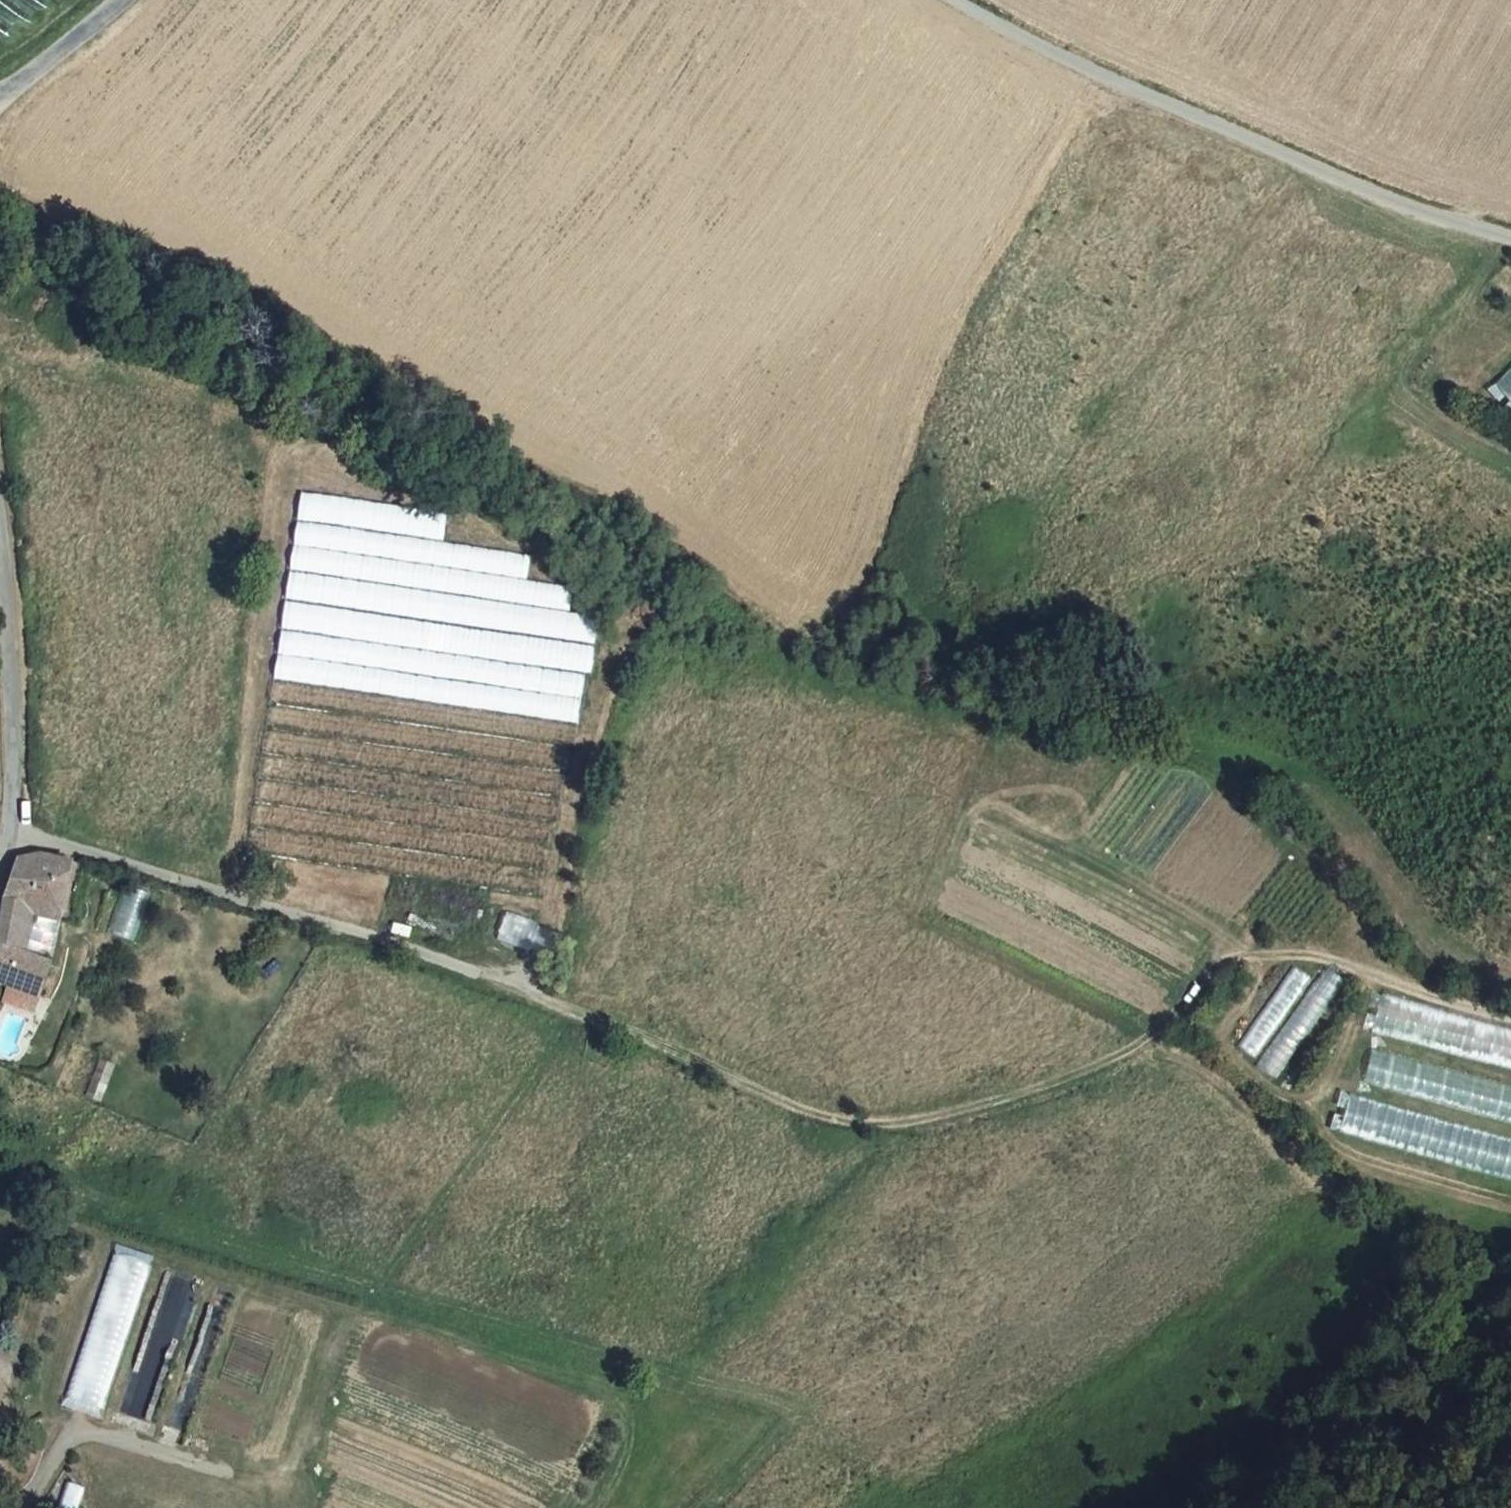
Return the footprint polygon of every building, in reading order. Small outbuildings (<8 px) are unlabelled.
[(49,0),(0,0),(0,40),(49,0)] [(1481,390),(1510,404),(1510,334),(1481,390)] [(430,505),(306,493),(246,874),(401,906),(401,879),(551,902),(605,616),(526,550),(430,505)] [(28,843),(18,894),(43,899),(51,850),(28,843)] [(87,860),(51,850),(43,899),(48,900),(77,907),(87,860)] [(125,886),(110,930),(137,939),(151,895),(125,886)] [(8,944),(34,951),(43,914),(48,900),(43,899),(18,894),(8,944)] [(74,919),(77,907),(48,900),(43,914),(74,919)] [(508,912),(498,938),(558,959),(567,932),(508,912)] [(49,994),(61,959),(34,951),(8,944),(0,968),(0,980),(49,994)] [(1231,1052),(1329,1127),(1510,1186),(1510,1025),(1292,969),(1231,1052)] [(66,1403),(105,1415),(152,1257),(113,1246),(66,1403)] [(151,1423),(167,1369),(140,1360),(123,1414),(151,1423)]
